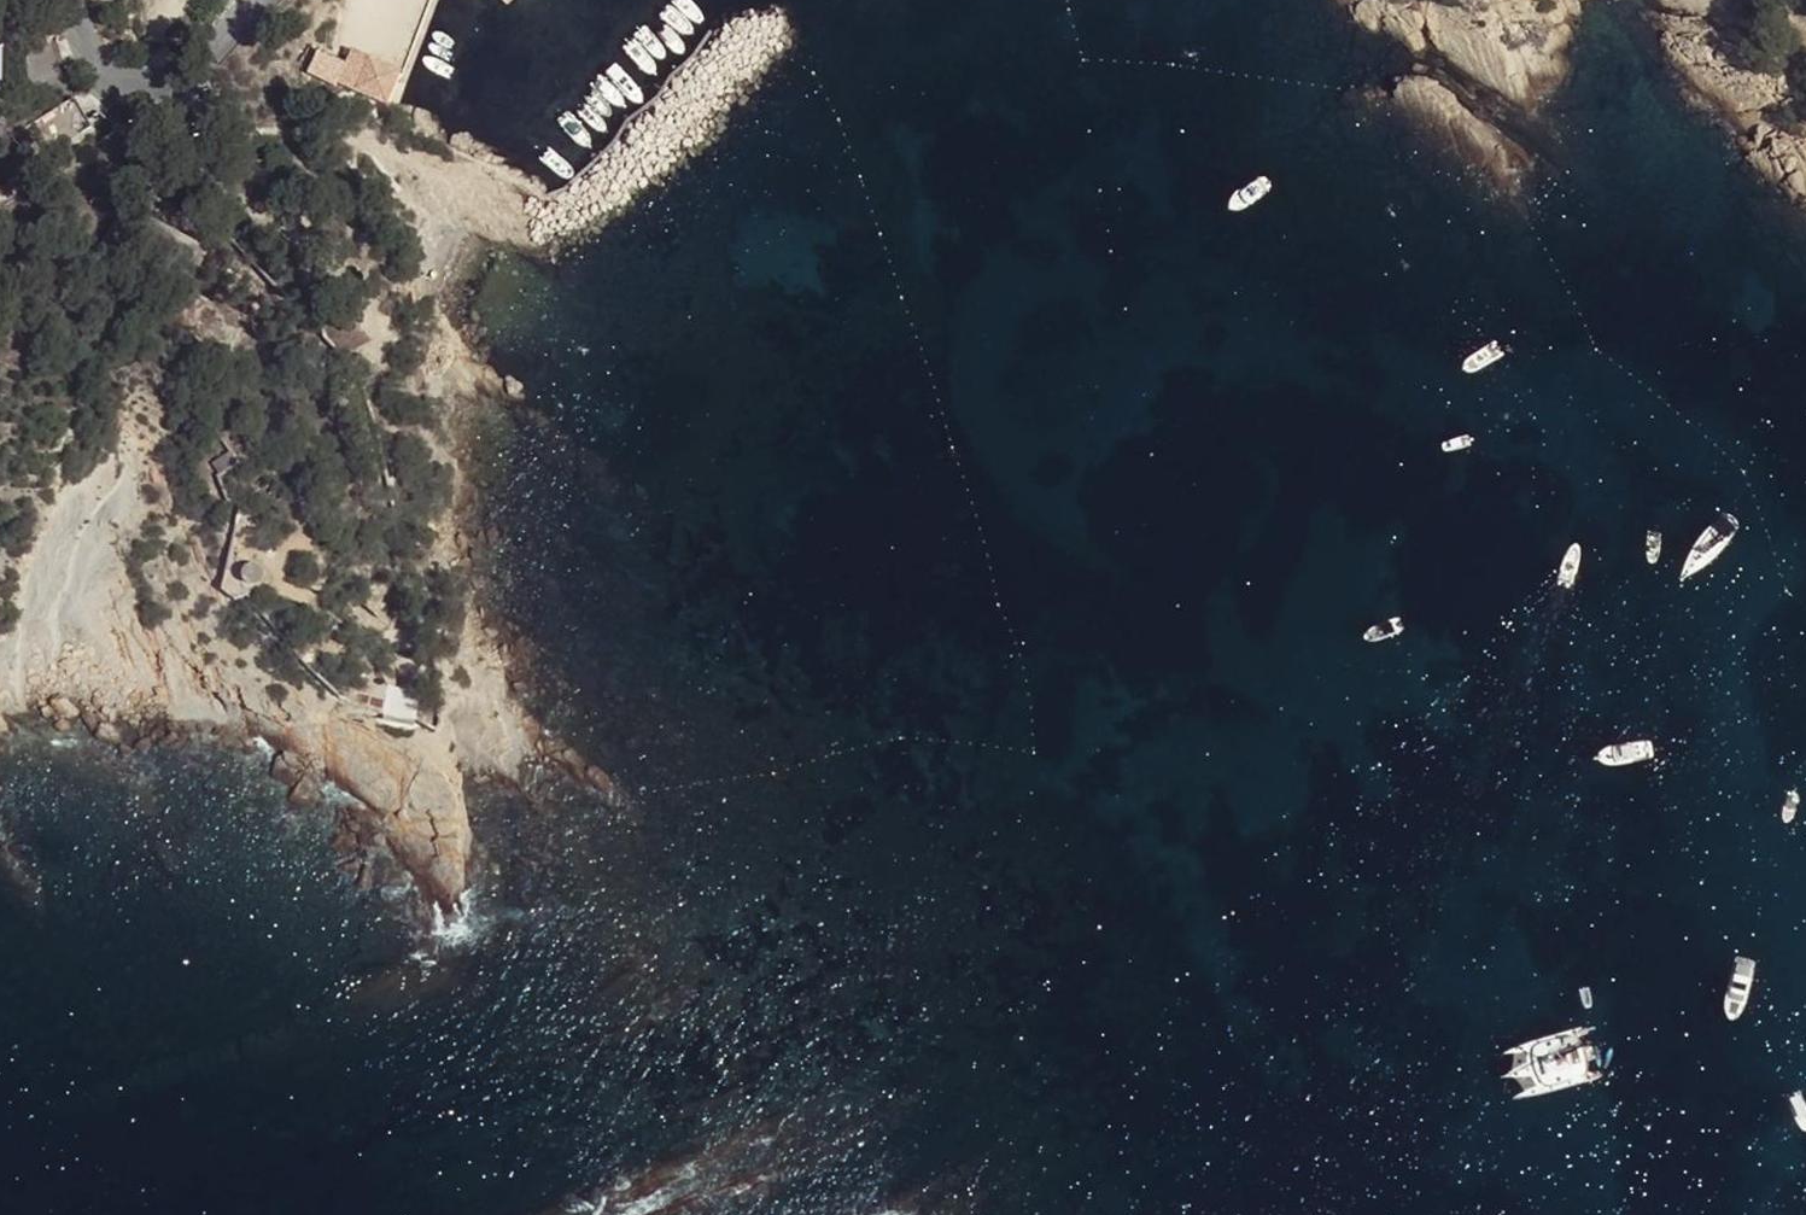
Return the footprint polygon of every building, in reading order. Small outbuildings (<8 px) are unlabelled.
[(335,85),(337,80),(352,88),(388,102),(402,70),(353,48),(347,63),(318,49),(306,71),(335,85)] [(75,97),(35,121),(54,153),(94,130),(75,97)]
